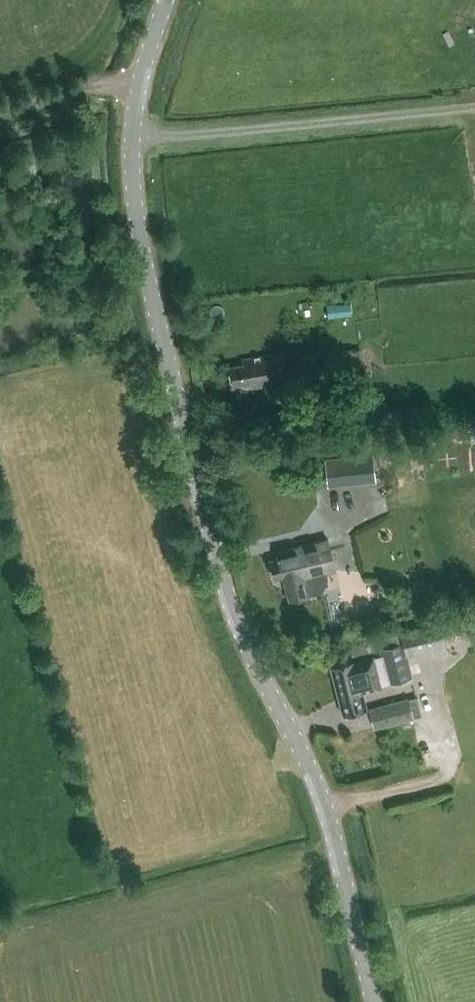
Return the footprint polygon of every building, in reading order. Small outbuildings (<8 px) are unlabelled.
[(353,348),(301,357),(306,391),(359,382),(353,348)] [(243,387),(287,379),(283,352),(238,359),(239,362),(230,363),(234,384),(242,383),(243,387)] [(373,456),(325,461),(328,487),(376,481),(373,456)] [(280,558),(272,560),(276,576),(286,573),(291,595),(292,600),(317,593),(318,593),(319,593),(320,592),(321,592),(321,591),(322,591),(323,590),(324,590),(324,589),(325,588),(326,588),(326,587),(326,586),(327,586),(327,585),(327,584),(328,584),(328,583),(328,582),(328,581),(329,580),(329,579),(329,578),(329,577),(329,576),(328,572),(337,570),(329,538),(305,544),(278,550),(280,558)] [(351,618),(343,597),(331,602),(339,622),(351,618)] [(380,649),(389,684),(414,678),(408,655),(448,645),(442,621),(350,643),(353,656),(380,649)] [(380,686),(372,655),(355,659),(354,658),(331,665),(344,714),(367,708),(363,690),(380,686)] [(410,700),(370,710),(375,729),(415,719),(410,700)]
